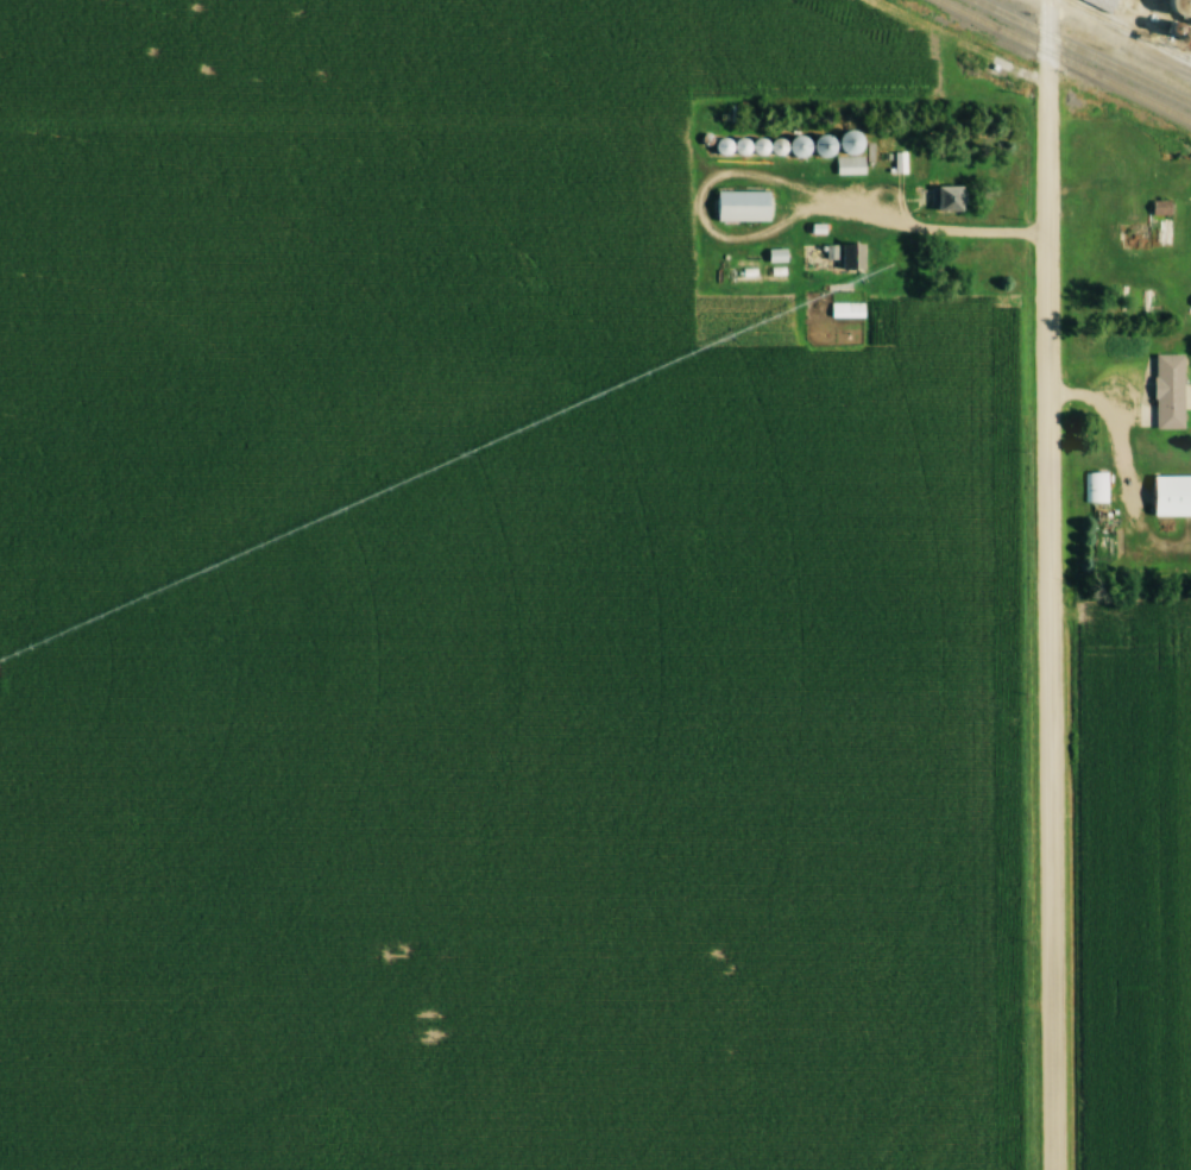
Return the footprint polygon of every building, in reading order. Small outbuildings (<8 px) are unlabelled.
[(861,133),(847,136),(851,155),(865,152),(861,133)] [(841,141),(824,136),(818,154),(835,160),(841,141)] [(797,158),(813,157),(812,138),(796,139),(797,158)] [(934,213),(967,212),(967,188),(933,188),(934,213)] [(707,196),(757,196),(757,227),(708,227),(707,196)] [(844,272),(866,272),(866,246),(844,246),(844,272)] [(772,266),(789,264),(787,250),(770,253),(772,266)] [(1158,429),(1186,429),(1186,354),(1158,354),(1158,429)] [(1078,508),(1078,478),(1097,478),(1098,508),(1078,508)] [(1142,483),(1190,483),(1190,518),(1142,517),(1142,483)]
